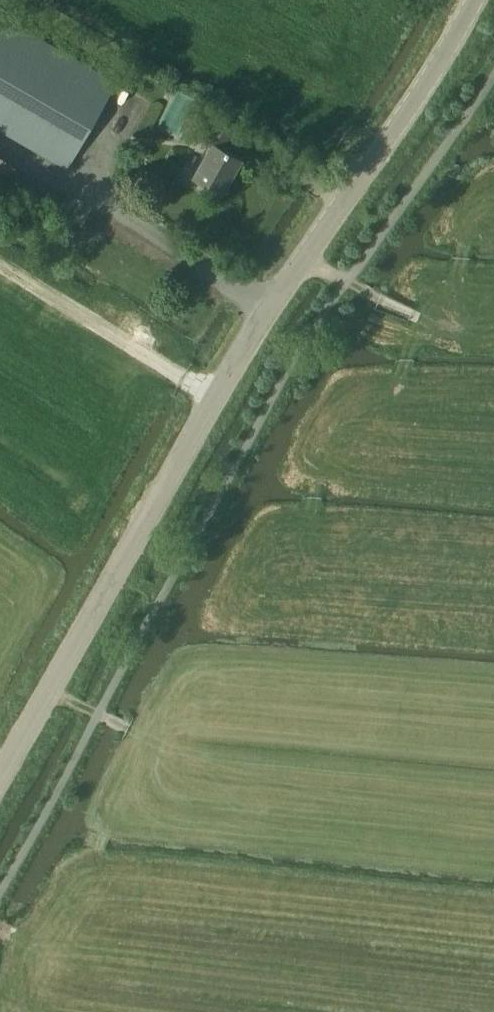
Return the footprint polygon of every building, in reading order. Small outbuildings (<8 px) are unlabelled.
[(66,169),(117,81),(0,13),(0,131),(66,169)] [(199,136),(212,142),(193,176),(222,191),(241,157),(230,151),(238,135),(208,119),(199,136)]
